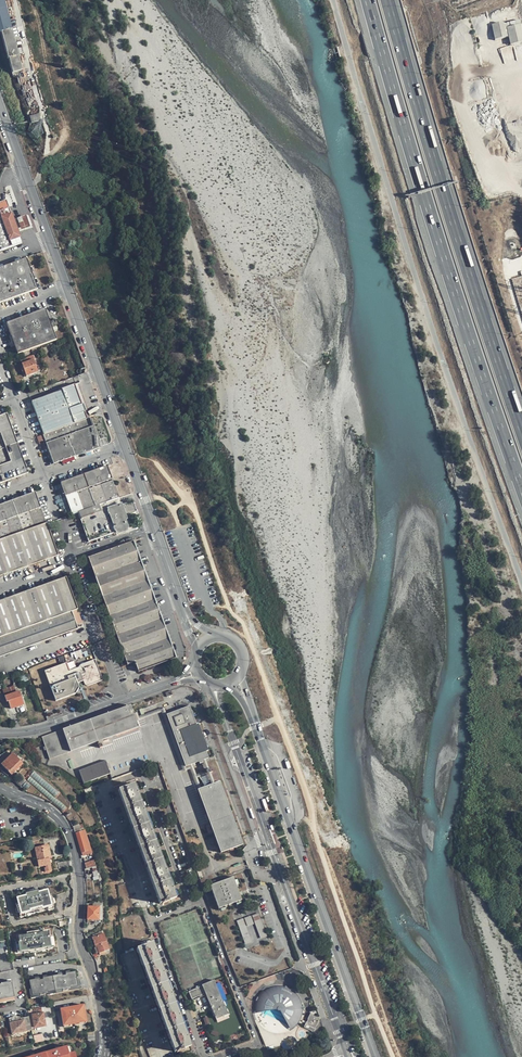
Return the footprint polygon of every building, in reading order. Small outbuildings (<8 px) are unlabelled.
[(12,72),(22,70),(13,36),(13,35),(13,34),(9,20),(4,0),(0,0),(0,31),(1,31),(8,58),(9,58),(11,69),(12,72)] [(484,13),(474,16),(477,24),(487,20),(484,13)] [(520,21),(506,25),(501,23),(491,25),(495,40),(509,37),(511,45),(521,42),(521,30),(520,21)] [(32,123),(41,120),(39,114),(30,117),(32,123)] [(0,203),(0,251),(22,243),(6,200),(0,203)] [(26,216),(17,219),(22,230),(30,227),(26,216)] [(0,269),(0,303),(37,289),(27,261),(26,259),(0,269)] [(18,354),(25,351),(56,340),(45,310),(7,323),(18,354)] [(38,372),(34,359),(22,363),(24,368),(25,371),(27,376),(38,372)] [(80,414),(80,416),(88,413),(83,400),(85,400),(80,384),(68,389),(73,405),(75,404),(76,408),(70,410),(73,416),(80,414)] [(73,417),(75,423),(82,421),(80,416),(80,414),(73,416),(73,417)] [(20,451),(7,415),(0,417),(0,484),(28,473),(20,451)] [(100,447),(89,418),(82,421),(75,423),(43,435),(46,442),(54,464),(100,447)] [(40,445),(46,442),(43,435),(37,437),(40,445)] [(61,483),(73,514),(79,512),(106,502),(119,498),(107,466),(61,483)] [(47,524),(35,492),(0,505),(0,540),(47,524)] [(108,509),(106,502),(79,512),(89,542),(128,528),(125,519),(127,519),(121,504),(108,509)] [(47,524),(0,540),(0,576),(58,556),(47,524)] [(96,579),(104,600),(149,584),(134,541),(88,558),(95,577),(96,579)] [(54,618),(77,609),(66,577),(0,601),(0,638),(54,618)] [(162,620),(149,584),(104,600),(117,636),(162,620)] [(77,609),(54,618),(0,638),(0,658),(78,630),(79,629),(83,627),(77,609)] [(176,658),(162,620),(117,636),(127,664),(135,662),(138,671),(176,658)] [(74,660),(45,670),(55,700),(80,692),(77,683),(84,681),(86,686),(103,680),(97,659),(76,666),(74,660)] [(15,681),(14,682),(14,684),(13,685),(12,686),(11,687),(4,689),(5,696),(18,692),(19,692),(18,690),(15,691),(14,689),(17,687),(15,681)] [(18,692),(5,696),(7,701),(9,701),(10,706),(11,708),(22,705),(23,704),(20,692),(19,692),(18,692)] [(138,727),(130,705),(100,716),(86,721),(42,736),(50,758),(138,727)] [(190,706),(167,715),(172,729),(186,766),(199,761),(204,759),(208,758),(206,751),(208,750),(198,723),(196,724),(190,706)] [(12,753),(5,760),(1,764),(11,775),(15,771),(14,771),(13,769),(20,762),(12,753)] [(204,759),(199,761),(200,764),(202,763),(210,785),(213,784),(209,773),(208,770),(204,759)] [(110,773),(105,761),(79,770),(84,783),(110,773)] [(22,763),(20,762),(13,769),(14,771),(22,763)] [(198,790),(212,828),(221,852),(242,845),(219,782),(213,784),(210,785),(198,790)] [(160,904),(165,902),(174,899),(173,893),(174,893),(172,886),(170,886),(166,876),(168,875),(165,868),(163,868),(158,855),(160,854),(157,846),(155,847),(152,837),(153,836),(151,829),(149,829),(145,819),(147,818),(144,811),(142,811),(138,798),(139,797),(137,789),(135,790),(133,785),(124,788),(118,790),(150,876),(155,890),(160,904)] [(76,833),(81,853),(91,850),(87,838),(85,830),(76,833)] [(52,870),(49,859),(47,846),(39,847),(35,848),(39,867),(44,866),(45,872),(52,870)] [(84,864),(83,864),(84,870),(92,868),(96,867),(93,858),(83,860),(84,864)] [(233,877),(210,886),(219,909),(241,900),(233,877)] [(27,894),(17,897),(21,912),(31,909),(31,908),(43,904),(44,906),(52,904),(48,888),(39,890),(39,889),(26,892),(27,894)] [(88,920),(99,920),(100,905),(94,905),(88,906),(88,920)] [(269,940),(260,912),(236,920),(245,948),(269,940)] [(16,954),(53,947),(49,930),(13,935),(14,945),(16,954)] [(104,934),(92,938),(95,946),(96,946),(99,953),(109,950),(104,934)] [(153,948),(151,939),(141,943),(134,946),(174,1052),(180,1050),(189,1046),(187,1042),(189,1040),(187,1034),(184,1034),(180,1020),(181,1019),(178,1012),(176,1012),(172,999),(173,998),(171,991),(169,991),(164,978),(166,977),(163,969),(161,970),(156,956),(158,955),(155,948),(153,948)] [(63,991),(71,989),(72,988),(79,986),(76,972),(66,974),(66,975),(63,976),(63,974),(43,978),(43,979),(40,980),(40,979),(30,981),(32,995),(40,994),(40,995),(48,994),(48,992),(62,989),(63,990),(63,991)] [(192,999),(205,994),(216,1020),(228,1014),(214,980),(202,985),(202,986),(189,992),(192,999)] [(11,982),(0,984),(0,1000),(14,998),(11,982)] [(252,996),(266,1036),(306,1023),(292,982),(252,996)] [(69,1008),(60,1010),(62,1024),(85,1021),(83,1006),(73,1008),(73,1009),(70,1009),(69,1008)] [(45,1026),(46,1026),(43,1013),(42,1013),(41,1007),(29,1010),(32,1028),(45,1026)] [(315,1028),(320,1018),(311,1014),(310,1014),(308,1019),(308,1020),(307,1022),(306,1022),(306,1023),(306,1024),(306,1025),(314,1029),(315,1028)] [(26,1031),(25,1026),(31,1025),(29,1016),(19,1019),(19,1021),(17,1022),(16,1019),(16,1017),(9,1018),(12,1034),(26,1031)] [(34,1035),(36,1042),(44,1040),(43,1033),(34,1035)] [(72,1044),(29,1056),(76,1056),(72,1044)]
